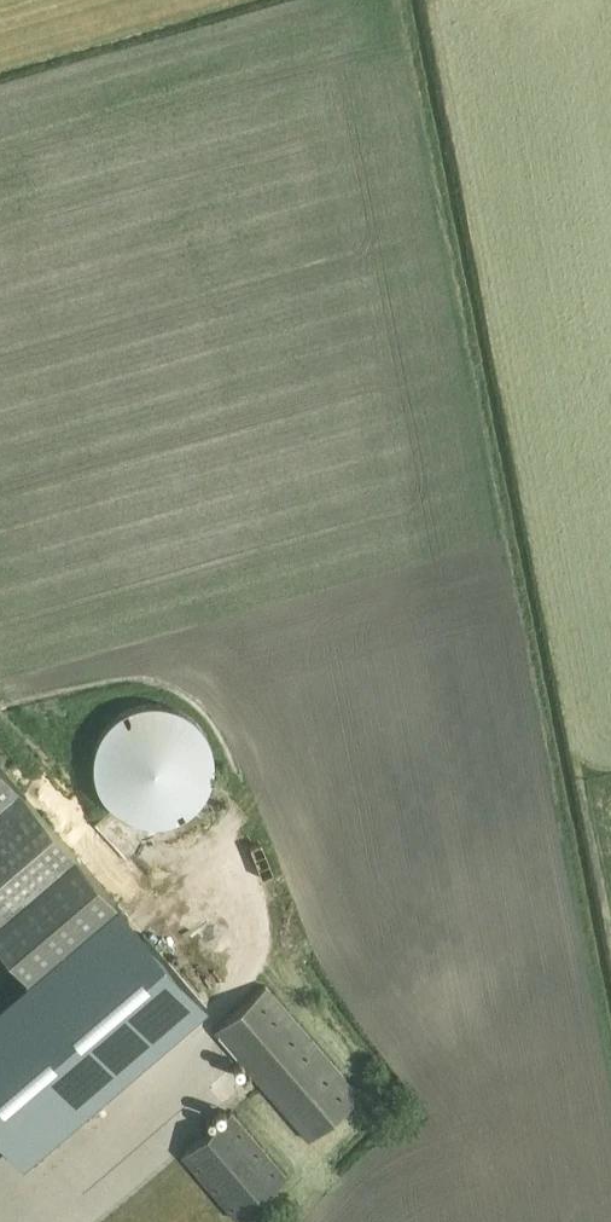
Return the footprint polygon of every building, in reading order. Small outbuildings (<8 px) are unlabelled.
[(149,825),(157,825),(166,824),(177,820),(184,816),(191,812),(196,808),(201,802),(206,794),(209,787),(211,781),(213,774),(214,767),(214,760),(213,753),(212,747),(210,742),(208,737),(204,731),(201,727),(197,722),(192,718),(186,713),(179,710),(173,707),(167,706),(160,704),(153,704),(147,704),(142,705),(135,707),(128,710),(122,713),(115,717),(109,723),(105,727),(101,733),(98,740),(96,746),(94,753),(93,759),(93,765),(93,771),(95,778),(96,783),(98,789),(101,794),(105,800),(108,804),(115,811),(121,815),(128,819),(135,822),(143,824),(149,825)] [(28,800),(0,768),(0,824),(28,800)] [(76,856),(28,800),(0,824),(0,922),(76,856)] [(0,922),(0,948),(29,981),(119,905),(76,856),(0,922)] [(0,1010),(0,1135),(27,1166),(209,1007),(119,905),(74,945),(32,982),(30,983),(0,1010)] [(360,1096),(306,1032),(274,996),(266,986),(229,1019),(212,1033),(234,1058),(236,1060),(241,1066),(246,1072),(247,1072),(247,1073),(276,1107),(307,1142),(360,1096)] [(259,1145),(248,1132),(238,1121),(232,1113),(181,1156),(198,1176),(199,1177),(224,1206),(237,1221),(246,1213),(287,1178),(259,1145)]
